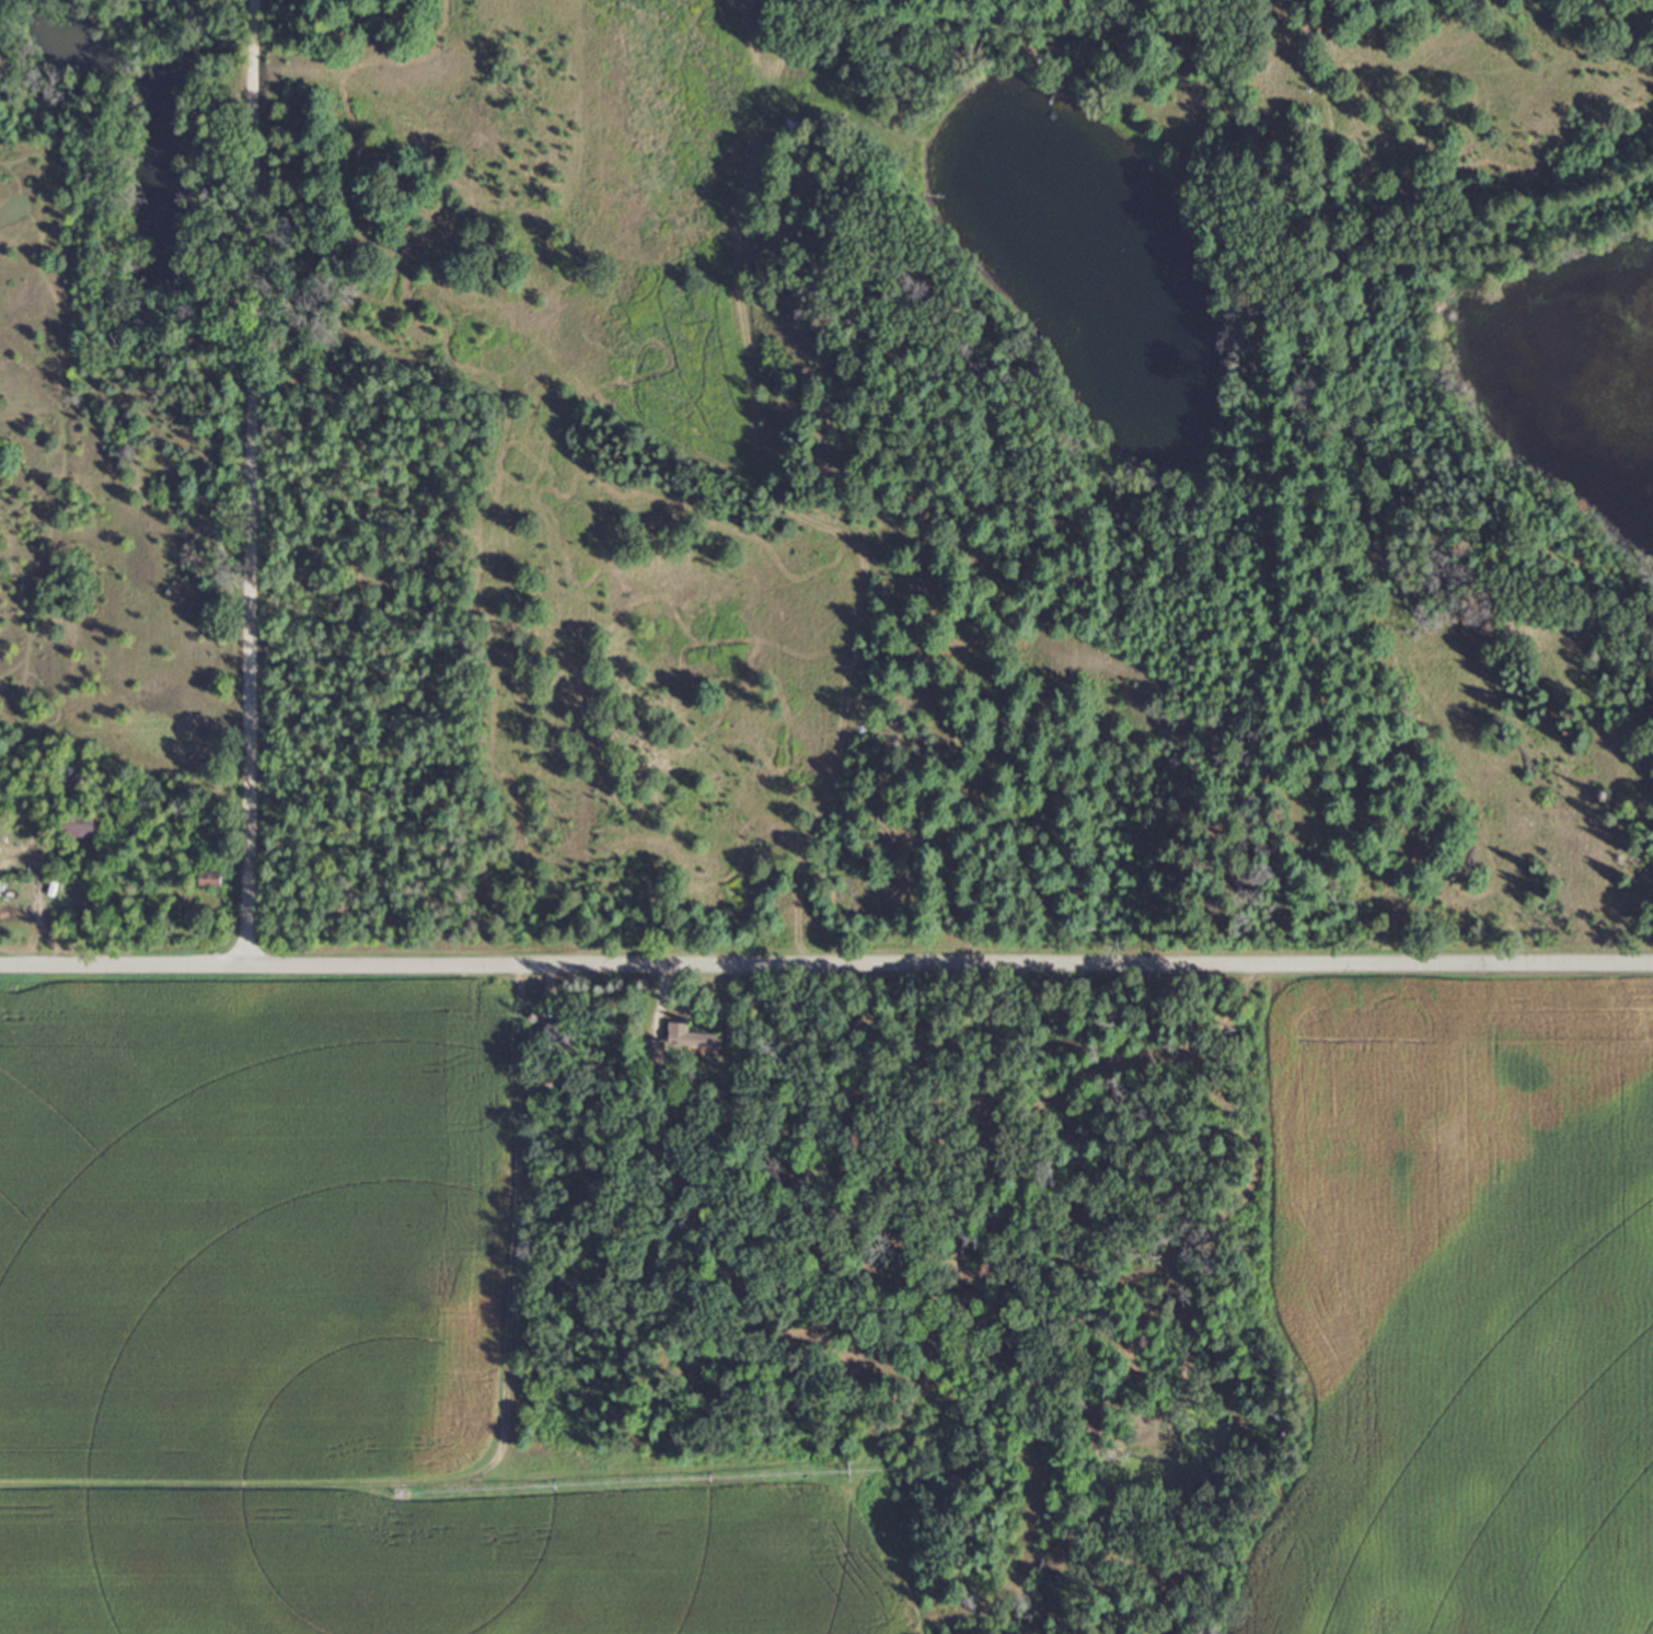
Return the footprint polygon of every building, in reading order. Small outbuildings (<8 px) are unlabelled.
[(94,839),(94,814),(60,814),(60,839),(94,839)] [(221,871),(200,871),(200,885),(221,885),(221,871)] [(687,1032),(688,1023),(669,1022),(667,1045),(715,1049),(716,1034),(687,1032)] [(573,1039),(568,1027),(556,1032),(560,1044),(573,1039)] [(662,1038),(640,1037),(639,1062),(662,1062),(662,1038)]
